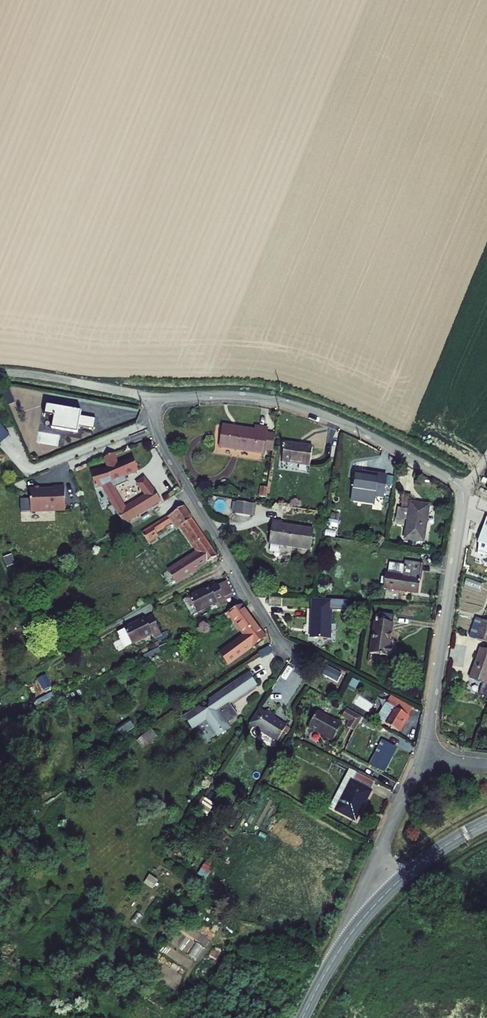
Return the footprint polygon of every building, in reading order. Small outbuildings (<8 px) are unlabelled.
[(15,401),(10,390),(4,393),(9,403),(15,401)] [(91,428),(93,418),(77,415),(77,411),(76,410),(76,408),(47,403),(45,415),(55,417),(53,429),(76,433),(77,425),(91,428)] [(10,436),(0,424),(0,445),(10,436)] [(264,450),(274,451),(276,434),(266,433),(266,429),(256,428),(255,431),(223,427),(220,448),(263,454),(264,450)] [(284,450),(283,463),(311,466),(313,447),(285,444),(285,446),(282,446),(282,450),(284,450)] [(114,454),(105,458),(109,468),(91,473),(95,488),(103,486),(108,497),(113,507),(114,506),(124,524),(161,501),(144,479),(137,484),(146,495),(125,508),(113,489),(128,482),(125,476),(138,470),(132,458),(117,465),(114,454)] [(356,471),(352,502),(373,504),(373,497),(384,497),(386,475),(356,471)] [(66,511),(65,487),(53,487),(53,490),(41,490),(41,488),(33,489),(33,491),(30,491),(31,512),(66,511)] [(405,539),(424,542),(429,506),(411,503),(412,496),(404,495),(402,508),(399,508),(397,519),(408,520),(405,539)] [(250,516),(252,505),(237,502),(237,503),(236,513),(236,514),(250,516)] [(173,513),(177,520),(188,515),(183,507),(173,513)] [(191,520),(188,515),(177,520),(173,513),(168,517),(172,523),(176,530),(181,526),(191,520)] [(149,543),(159,536),(156,533),(172,523),(168,517),(143,533),(149,543)] [(216,557),(191,520),(181,526),(199,553),(169,573),(176,583),(216,557)] [(272,524),(270,544),(308,548),(311,529),(272,524)] [(478,543),(486,546),(486,526),(485,525),(478,543)] [(332,528),(328,534),(333,538),(338,532),(332,528)] [(10,566),(7,557),(2,559),(6,568),(10,566)] [(385,588),(418,593),(422,564),(405,562),(405,565),(390,563),(388,575),(387,575),(387,578),(384,577),(383,584),(386,585),(385,588)] [(226,582),(218,586),(225,599),(226,601),(228,600),(229,602),(235,599),(226,582)] [(210,588),(210,587),(189,597),(197,613),(216,604),(224,600),(225,599),(218,586),(217,585),(210,588)] [(281,606),(282,598),(269,597),(269,605),(281,606)] [(348,601),(313,599),(311,638),(331,639),(332,611),(348,611),(348,601)] [(226,604),(224,600),(216,604),(219,608),(226,604)] [(359,617),(365,618),(367,605),(360,604),(359,617)] [(229,613),(232,617),(246,636),(221,654),(228,664),(265,637),(242,606),(229,613)] [(376,621),(370,654),(391,658),(393,647),(390,647),(394,616),(380,613),(378,621),(376,621)] [(159,632),(160,631),(153,617),(146,620),(145,619),(118,633),(126,648),(153,635),(159,632)] [(469,675),(486,682),(486,680),(486,621),(480,619),(473,637),(486,643),(484,650),(479,648),(469,675)] [(273,653),(270,647),(259,653),(262,659),(273,653)] [(323,674),(340,681),(344,672),(328,664),(323,674)] [(51,686),(45,675),(38,679),(44,690),(51,686)] [(256,685),(248,675),(209,702),(214,709),(206,715),(201,708),(187,718),(194,728),(207,719),(219,736),(229,729),(224,722),(226,721),(227,723),(236,716),(229,704),(256,685)] [(360,682),(353,678),(349,685),(356,689),(360,682)] [(413,709),(391,696),(377,719),(400,732),(413,709)] [(273,718),(275,715),(267,710),(265,713),(259,709),(250,724),(277,741),(287,727),(273,718)] [(359,721),(361,717),(346,709),(344,713),(359,721)] [(318,711),(309,728),(333,741),(342,725),(318,711)] [(347,727),(354,731),(359,721),(344,713),(342,717),(349,721),(347,727)] [(359,721),(374,729),(376,725),(361,717),(359,721)] [(122,736),(135,727),(130,721),(118,730),(122,736)] [(374,729),(359,721),(354,731),(359,723),(373,731),(374,729)] [(289,728),(287,727),(277,741),(280,743),(289,728)] [(157,737),(151,729),(142,737),(148,745),(157,737)] [(148,745),(142,737),(137,740),(143,748),(148,745)] [(370,765),(384,773),(393,756),(391,755),(395,747),(383,741),(370,765)] [(299,759),(290,754),(286,761),(295,765),(299,759)] [(342,785),(349,788),(357,773),(350,769),(342,785)] [(362,807),(375,782),(357,773),(349,788),(342,785),(330,807),(355,820),(361,807),(362,807)] [(207,799),(216,805),(222,795),(219,793),(217,796),(211,792),(207,799)] [(214,805),(204,798),(197,807),(208,815),(214,805)] [(224,864),(228,858),(223,855),(220,860),(224,864)] [(199,887),(214,865),(208,861),(193,883),(199,887)]
